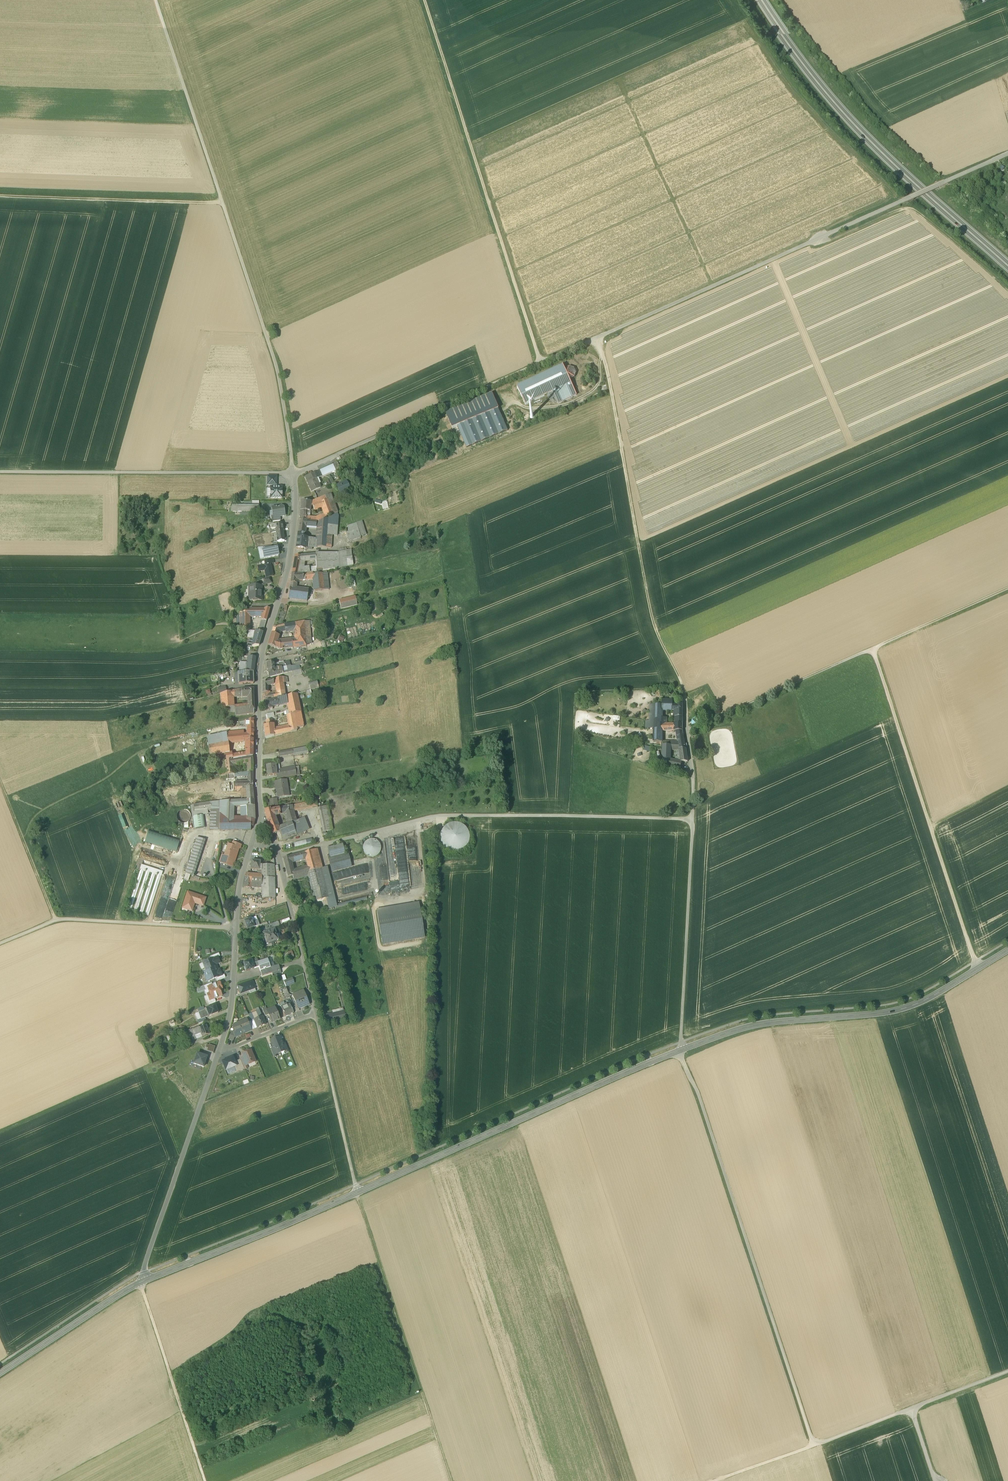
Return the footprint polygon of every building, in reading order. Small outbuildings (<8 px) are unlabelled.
[(564,365),(517,384),(522,395),(525,403),(553,392),(572,384),(570,380),(566,369),(564,365)] [(569,367),(566,369),(570,380),(574,378),(576,373),(574,369),(569,367)] [(577,396),(572,384),(553,392),(558,404),(577,396)] [(458,425),(499,408),(493,392),(445,411),(452,427),(458,425)] [(499,408),(458,425),(466,446),(508,430),(501,411),(499,408)] [(333,465),(320,470),(322,476),(335,470),(333,465)] [(316,472),(305,477),(312,492),(320,488),(316,479),(319,478),(316,472)] [(276,476),(267,476),(267,485),(276,485),(276,476)] [(344,482),(336,485),(340,495),(350,490),(349,487),(348,487),(347,488),(344,482)] [(281,488),(271,488),(271,498),(281,498),(281,488)] [(337,512),(331,494),(325,496),(327,500),(332,514),(337,512)] [(325,496),(310,502),(310,507),(312,506),(327,500),(325,496)] [(327,500),(312,506),(314,510),(314,511),(322,508),(325,515),(326,517),(332,514),(327,500)] [(310,502),(301,501),(300,516),(306,516),(306,511),(310,511),(310,507),(310,502)] [(275,507),(272,508),(272,510),(273,517),(273,518),(280,517),(284,516),(283,507),(282,507),(275,507)] [(337,514),(328,519),(327,525),(332,525),(332,536),(337,536),(338,520),(338,517),(337,514)] [(327,519),(317,523),(316,523),(313,523),(312,527),(316,527),(317,527),(317,539),(316,547),(326,548),(327,525),(328,519),(327,519)] [(305,521),(300,520),(298,537),(302,537),(302,533),(305,533),(306,527),(312,527),(313,523),(309,523),(309,521),(305,521)] [(349,532),(346,533),(348,542),(360,538),(360,537),(366,535),(362,521),(356,523),(358,529),(349,532)] [(356,523),(347,526),(349,532),(358,529),(356,523)] [(282,524),(270,525),(271,530),(275,529),(276,532),(283,531),(282,524)] [(283,531),(276,532),(276,538),(272,539),(269,539),(270,543),(284,541),(283,531)] [(302,537),(298,537),(296,548),(305,549),(307,538),(302,537)] [(317,539),(307,538),(305,549),(311,550),(312,547),(315,547),(316,547),(317,539)] [(264,551),(263,551),(264,558),(278,555),(277,548),(272,549),(264,551)] [(351,549),(338,553),(339,568),(353,565),(351,549)] [(327,553),(315,554),(315,555),(316,560),(316,566),(316,569),(323,569),(327,569),(327,553)] [(338,553),(327,553),(327,569),(323,569),(323,571),(326,571),(339,568),(338,553)] [(300,557),(295,556),(293,567),(299,568),(299,567),(300,563),(301,563),(301,561),(309,560),(309,556),(300,556),(300,557)] [(265,565),(257,567),(259,573),(264,572),(266,578),(270,577),(273,576),(270,564),(267,565),(265,565)] [(292,574),(291,574),(290,583),(296,584),(296,581),(303,580),(303,574),(297,574),(292,574)] [(322,574),(313,575),(313,579),(314,591),(323,590),(322,574)] [(261,586),(249,587),(249,593),(250,593),(250,600),(262,600),(261,596),(262,596),(262,592),(261,592),(261,586)] [(295,588),(290,587),(288,599),(307,601),(308,594),(308,590),(295,588)] [(355,597),(339,601),(341,609),(357,605),(355,597)] [(270,609),(249,609),(249,612),(250,617),(263,617),(262,621),(266,621),(270,609)] [(249,612),(240,613),(240,631),(250,631),(250,627),(250,623),(251,623),(251,622),(250,622),(250,617),(249,612)] [(262,621),(260,626),(250,627),(250,631),(253,631),(256,631),(263,633),(266,621),(262,621)] [(304,622),(294,623),(294,631),(294,640),(292,640),(292,647),(306,646),(306,644),(304,622)] [(289,624),(273,628),(273,629),(271,633),(277,635),(278,631),(285,630),(286,632),(294,631),(294,623),(289,624)] [(254,639),(252,647),(259,646),(263,633),(256,631),(254,639)] [(277,635),(271,633),(268,645),(280,649),(280,641),(279,642),(277,641),(279,635),(277,635)] [(292,640),(280,641),(280,649),(292,647),(292,640)] [(255,657),(248,657),(247,664),(246,663),(246,670),(254,671),(254,667),(255,657)] [(274,671),(268,672),(268,677),(282,674),(282,672),(281,667),(277,668),(278,671),(274,671)] [(282,677),(275,679),(276,684),(275,684),(277,694),(278,698),(285,697),(283,683),(282,677)] [(272,680),(262,682),(263,693),(267,692),(267,686),(274,684),(272,680)] [(232,692),(224,693),(221,693),(221,694),(222,709),(233,707),(232,696),(232,692)] [(267,692),(263,693),(263,701),(278,698),(277,694),(275,694),(270,695),(269,692),(267,692)] [(296,694),(286,696),(287,703),(290,714),(300,712),(296,694)] [(254,696),(249,696),(249,704),(235,706),(235,712),(254,710),(254,696)] [(278,698),(276,699),(277,699),(278,705),(287,703),(286,696),(278,698)] [(277,699),(263,702),(265,708),(269,707),(278,705),(277,699)] [(662,704),(654,704),(654,721),(662,721),(662,717),(662,711),(662,704)] [(683,705),(672,705),(672,710),(675,710),(674,713),(676,713),(676,720),(682,720),(683,705)] [(300,712),(290,714),(290,715),(287,716),(289,725),(290,732),(297,731),(296,729),(303,727),(300,712)] [(662,721),(654,721),(654,728),(653,741),(662,741),(662,730),(662,724),(662,721)] [(266,725),(264,725),(265,738),(274,736),(274,735),(273,730),(273,724),(266,725)] [(288,727),(273,730),(274,735),(290,732),(289,725),(287,726),(288,727)] [(253,726),(247,726),(247,733),(244,734),(228,735),(227,736),(227,742),(228,742),(228,743),(235,743),(239,743),(245,743),(246,740),(253,740),(253,726)] [(682,730),(676,730),(679,746),(680,746),(685,746),(682,730)] [(223,742),(222,734),(208,737),(209,745),(223,742)] [(245,743),(246,753),(246,757),(253,756),(253,740),(246,740),(245,743)] [(223,742),(209,745),(210,756),(224,754),(230,753),(228,743),(228,742),(227,742),(223,742)] [(670,745),(663,745),(662,760),(670,759),(670,758),(671,758),(671,757),(670,757),(670,749),(670,745)] [(307,747),(292,750),(293,754),(293,756),(308,753),(307,747)] [(685,748),(680,748),(680,749),(681,759),(679,759),(679,761),(676,761),(674,767),(679,768),(681,761),(687,761),(685,748)] [(230,753),(224,754),(225,761),(235,759),(246,757),(246,753),(230,755),(230,753)] [(252,757),(240,759),(241,764),(249,763),(249,765),(248,769),(253,769),(253,762),(252,757)] [(275,765),(266,766),(268,776),(276,775),(277,775),(276,771),(275,765)] [(295,767),(280,769),(280,770),(276,771),(277,775),(276,775),(277,778),(296,775),(295,767)] [(232,775),(232,780),(235,780),(235,778),(248,775),(248,776),(249,776),(253,776),(253,772),(242,773),(234,774),(232,775)] [(232,780),(232,775),(228,775),(229,784),(225,784),(226,788),(229,788),(236,788),(236,791),(241,790),(241,788),(241,787),(241,783),(235,783),(235,780),(232,780)] [(249,782),(241,783),(241,787),(241,788),(253,787),(253,776),(249,776),(249,782)] [(286,780),(275,782),(276,788),(278,797),(287,796),(286,788),(287,788),(286,780)] [(253,787),(241,788),(241,790),(241,797),(242,800),(246,800),(254,799),(253,787)] [(247,819),(247,817),(233,817),(234,807),(246,806),(254,805),(254,799),(246,800),(242,800),(230,801),(224,801),(220,801),(219,830),(251,830),(251,826),(253,826),(254,820),(247,819)] [(276,799),(270,800),(271,807),(278,806),(276,799)] [(316,800),(292,805),(293,811),(318,806),(316,800)] [(220,801),(194,805),(194,812),(211,810),(209,830),(219,830),(220,801)] [(247,819),(254,820),(255,814),(254,805),(246,806),(247,817),(247,819)] [(328,805),(318,808),(323,831),(333,829),(328,805)] [(279,808),(264,811),(267,821),(268,825),(272,835),(276,833),(279,832),(280,832),(278,827),(275,819),(274,815),(280,813),(279,808)] [(189,811),(186,810),(184,809),(182,810),(180,810),(179,812),(178,813),(177,815),(177,817),(178,819),(179,821),(180,822),(181,823),(183,823),(185,823),(186,823),(188,821),(190,820),(190,819),(191,817),(191,815),(190,813),(189,811)] [(293,811),(284,812),(288,823),(291,822),(296,820),(293,811)] [(193,817),(195,829),(206,827),(204,815),(193,817)] [(304,817),(296,820),(291,822),(297,835),(309,830),(304,817)] [(288,823),(278,827),(280,832),(279,832),(282,838),(283,840),(297,835),(291,822),(288,823)] [(470,841),(471,837),(467,826),(460,823),(455,823),(445,827),(442,832),(442,837),(446,849),(453,852),(457,852),(467,848),(470,841)] [(144,842),(177,853),(181,840),(148,829),(144,842)] [(197,838),(185,873),(194,876),(205,840),(197,838)] [(380,851),(381,848),(380,845),(378,842),(375,840),(372,839),(368,840),(365,842),(363,845),(363,848),(363,852),(365,855),(368,856),(372,857),(375,856),(378,854),(380,851)] [(393,841),(385,842),(389,879),(393,879),(392,878),(397,877),(395,861),(388,862),(388,858),(388,854),(394,853),(393,841)] [(232,846),(229,845),(225,856),(222,855),(219,862),(233,867),(239,848),(240,849),(241,845),(233,842),(232,846)] [(343,844),(328,848),(330,858),(345,855),(343,844)] [(317,849),(312,850),(317,869),(322,868),(319,857),(317,849)] [(312,850),(304,853),(306,858),(308,867),(309,871),(317,869),(312,850)] [(299,854),(289,857),(290,862),(301,859),(299,854)] [(345,855),(330,858),(331,859),(328,859),(332,872),(351,867),(348,854),(345,855)] [(290,862),(289,857),(283,858),(287,872),(292,871),(290,862)] [(260,862),(252,861),(251,863),(250,863),(249,866),(251,866),(250,869),(259,870),(259,865),(260,862)] [(271,864),(261,865),(261,870),(261,875),(262,878),(272,878),(271,864)] [(162,872),(142,865),(141,869),(144,870),(146,871),(149,872),(152,873),(155,874),(158,875),(161,876),(162,872)] [(308,867),(292,871),(294,875),(307,872),(309,871),(308,867)] [(325,867),(322,868),(326,888),(329,897),(332,896),(325,867)] [(309,871),(307,872),(308,876),(312,891),(326,888),(322,868),(317,869),(309,871)] [(144,870),(141,869),(128,909),(131,910),(144,870)] [(146,871),(133,911),(136,912),(149,872),(146,871)] [(294,875),(293,876),(294,880),(308,876),(307,872),(294,875)] [(152,873),(139,913),(142,914),(155,874),(152,873)] [(261,875),(246,873),(245,882),(262,883),(262,878),(261,875)] [(158,875),(145,915),(148,916),(161,876),(158,875)] [(272,878),(262,878),(262,883),(262,888),(262,898),(275,898),(274,878),(272,878)] [(326,888),(312,891),(314,901),(329,897),(326,888)] [(201,897),(188,892),(182,908),(192,911),(195,902),(198,903),(198,904),(201,897)] [(378,912),(383,944),(424,938),(419,906),(378,912)] [(251,919),(244,921),(247,930),(254,927),(252,922),(251,919)] [(272,924),(257,929),(259,935),(263,934),(274,930),(272,924)] [(274,930),(263,934),(266,944),(278,940),(274,930)] [(297,960),(294,954),(290,956),(291,958),(289,959),(290,963),(297,960)] [(211,959),(203,963),(206,972),(217,967),(216,965),(220,963),(218,957),(217,957),(211,959)] [(258,962),(253,964),(254,969),(259,967),(260,971),(270,968),(268,960),(267,959),(258,962)] [(252,960),(243,963),(245,967),(244,967),(245,970),(246,970),(246,971),(254,969),(253,964),(252,960)] [(274,967),(270,968),(260,971),(262,976),(272,973),(277,971),(275,966),(274,967)] [(206,972),(203,973),(207,981),(216,978),(222,976),(222,975),(219,970),(218,970),(217,967),(206,972)] [(292,978),(283,981),(285,986),(289,985),(289,983),(293,981),(292,978)] [(255,988),(252,981),(238,986),(241,993),(249,990),(255,988)] [(213,986),(207,988),(208,989),(210,994),(212,993),(219,990),(222,989),(220,983),(213,986)] [(219,990),(212,993),(210,994),(207,995),(209,1000),(209,1001),(215,999),(222,996),(219,990)] [(303,990),(292,995),(296,1005),(298,1009),(308,1005),(304,996),(305,995),(303,990)] [(293,1013),(290,1004),(287,1005),(287,1004),(281,1006),(285,1017),(293,1013)] [(204,1009),(198,1012),(199,1016),(201,1020),(205,1018),(218,1013),(215,1005),(212,1006),(204,1009)] [(280,1019),(275,1007),(267,1011),(268,1015),(272,1022),(280,1019)] [(344,1011),(330,1014),(326,1015),(328,1023),(332,1022),(332,1021),(345,1018),(344,1011)] [(266,1025),(262,1016),(258,1018),(254,1019),(258,1028),(266,1025)] [(246,1020),(238,1023),(240,1028),(239,1028),(240,1029),(242,1034),(250,1031),(248,1028),(250,1028),(248,1022),(247,1020),(246,1020)] [(238,1023),(234,1025),(233,1028),(235,1032),(235,1033),(233,1038),(242,1034),(240,1029),(239,1028),(240,1028),(238,1023)] [(209,1034),(206,1025),(201,1027),(199,1028),(199,1027),(189,1031),(190,1035),(194,1034),(194,1035),(201,1033),(202,1037),(209,1034)] [(283,1044),(280,1037),(275,1039),(281,1053),(285,1051),(283,1044)] [(281,1053),(275,1039),(271,1041),(273,1048),(276,1055),(277,1055),(281,1053)] [(208,1048),(207,1051),(213,1053),(215,1047),(209,1045),(209,1046),(208,1048)] [(250,1050),(242,1054),(243,1057),(246,1064),(247,1065),(255,1062),(250,1050)] [(194,1064),(203,1067),(207,1057),(197,1054),(194,1064)] [(233,1057),(222,1062),(226,1070),(234,1067),(236,1066),(235,1062),(233,1057)] [(246,1064),(243,1057),(239,1058),(240,1060),(244,1069),(248,1068),(247,1065),(246,1064)] [(244,1069),(240,1060),(235,1062),(236,1066),(234,1067),(236,1072),(244,1069)]
